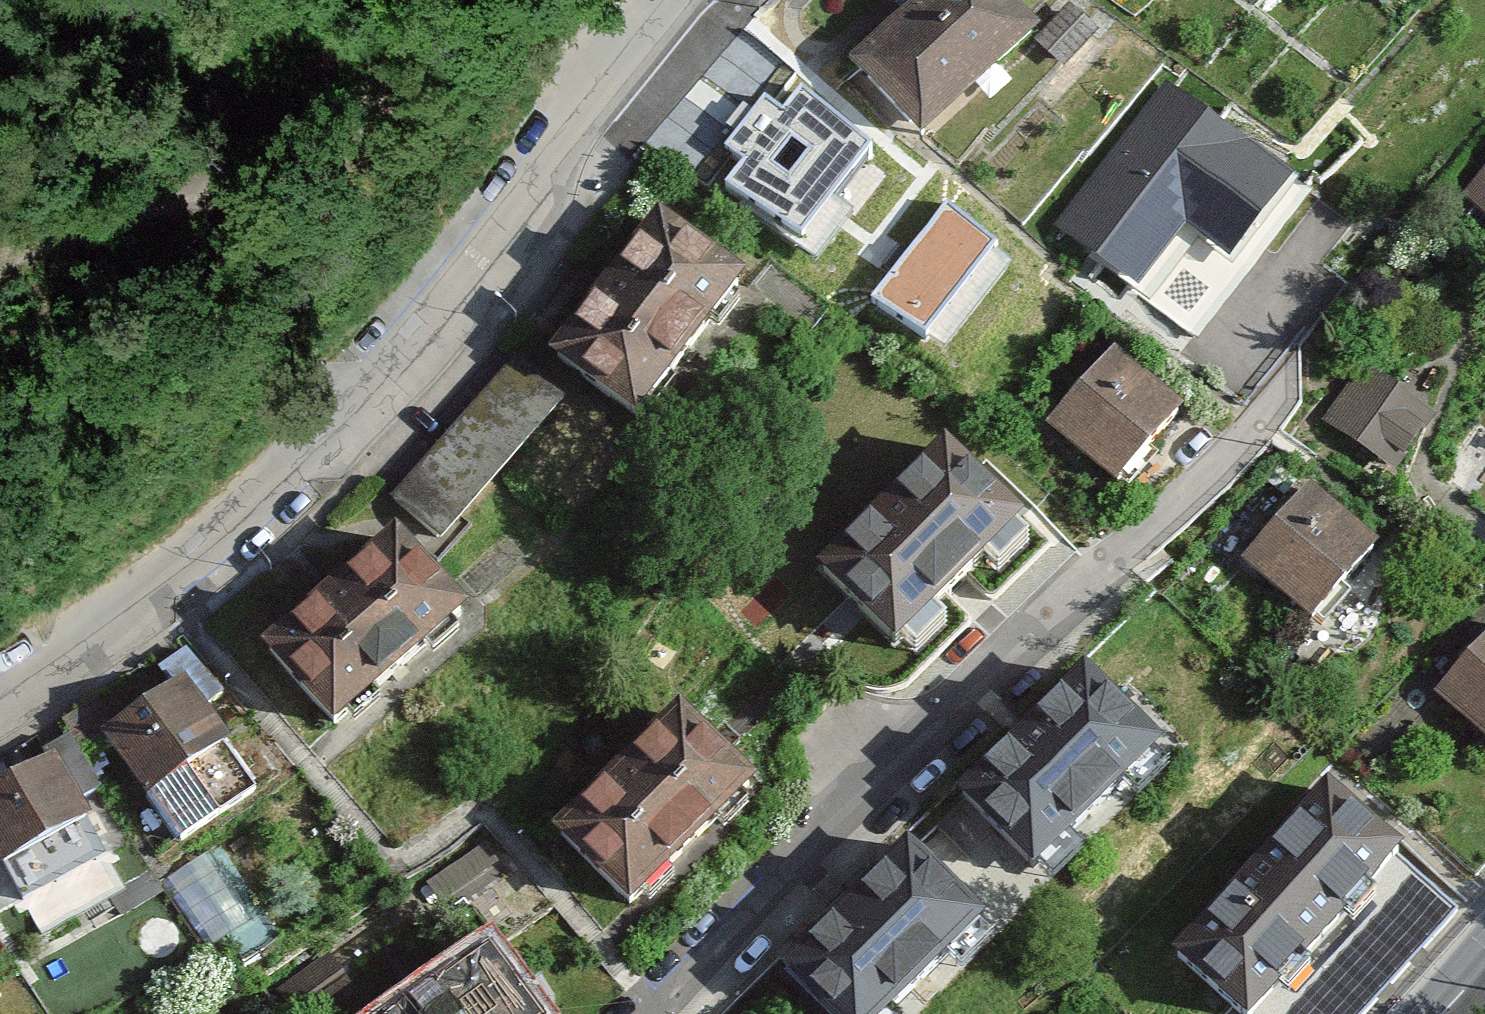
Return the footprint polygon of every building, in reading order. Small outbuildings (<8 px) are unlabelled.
[(837,66),(909,140),(1034,20),(1014,0),(905,0),(837,66)] [(1051,233),(1197,340),(1310,186),(1165,79),(1051,233)] [(799,247),(880,153),(801,85),(783,107),(765,92),(724,145),(745,161),(723,189),(799,247)] [(1462,192),(1484,215),(1484,169),(1462,192)] [(998,241),(945,202),(872,300),(925,339),(998,241)] [(640,210),(540,345),(632,413),(733,278),(640,210)] [(524,347),(396,485),(445,530),(572,391),(524,347)] [(1111,349),(1044,423),(1111,483),(1178,408),(1111,349)] [(1439,416),(1365,371),(1331,429),(1404,474),(1439,416)] [(929,437),(807,554),(899,649),(1021,532),(929,437)] [(1302,480),(1235,554),(1317,628),(1384,554),(1302,480)] [(372,528),(250,640),(336,733),(458,620),(372,528)] [(1430,685),(1484,738),(1484,627),(1430,685)] [(1064,664),(946,778),(1035,868),(1152,754),(1064,664)] [(175,678),(100,733),(144,795),(220,740),(175,678)] [(656,699),(538,826),(631,911),(748,784),(656,699)] [(46,752),(71,797),(95,784),(71,739),(46,752)] [(80,815),(71,797),(46,752),(0,776),(0,858),(80,815)] [(1164,944),(1243,1013),(1368,1013),(1459,912),(1310,780),(1164,944)] [(214,846),(179,865),(217,936),(252,917),(214,846)] [(840,1013),(900,1013),(984,928),(907,852),(793,968),(840,1013)] [(341,1013),(531,1013),(459,922),(341,1013)]
